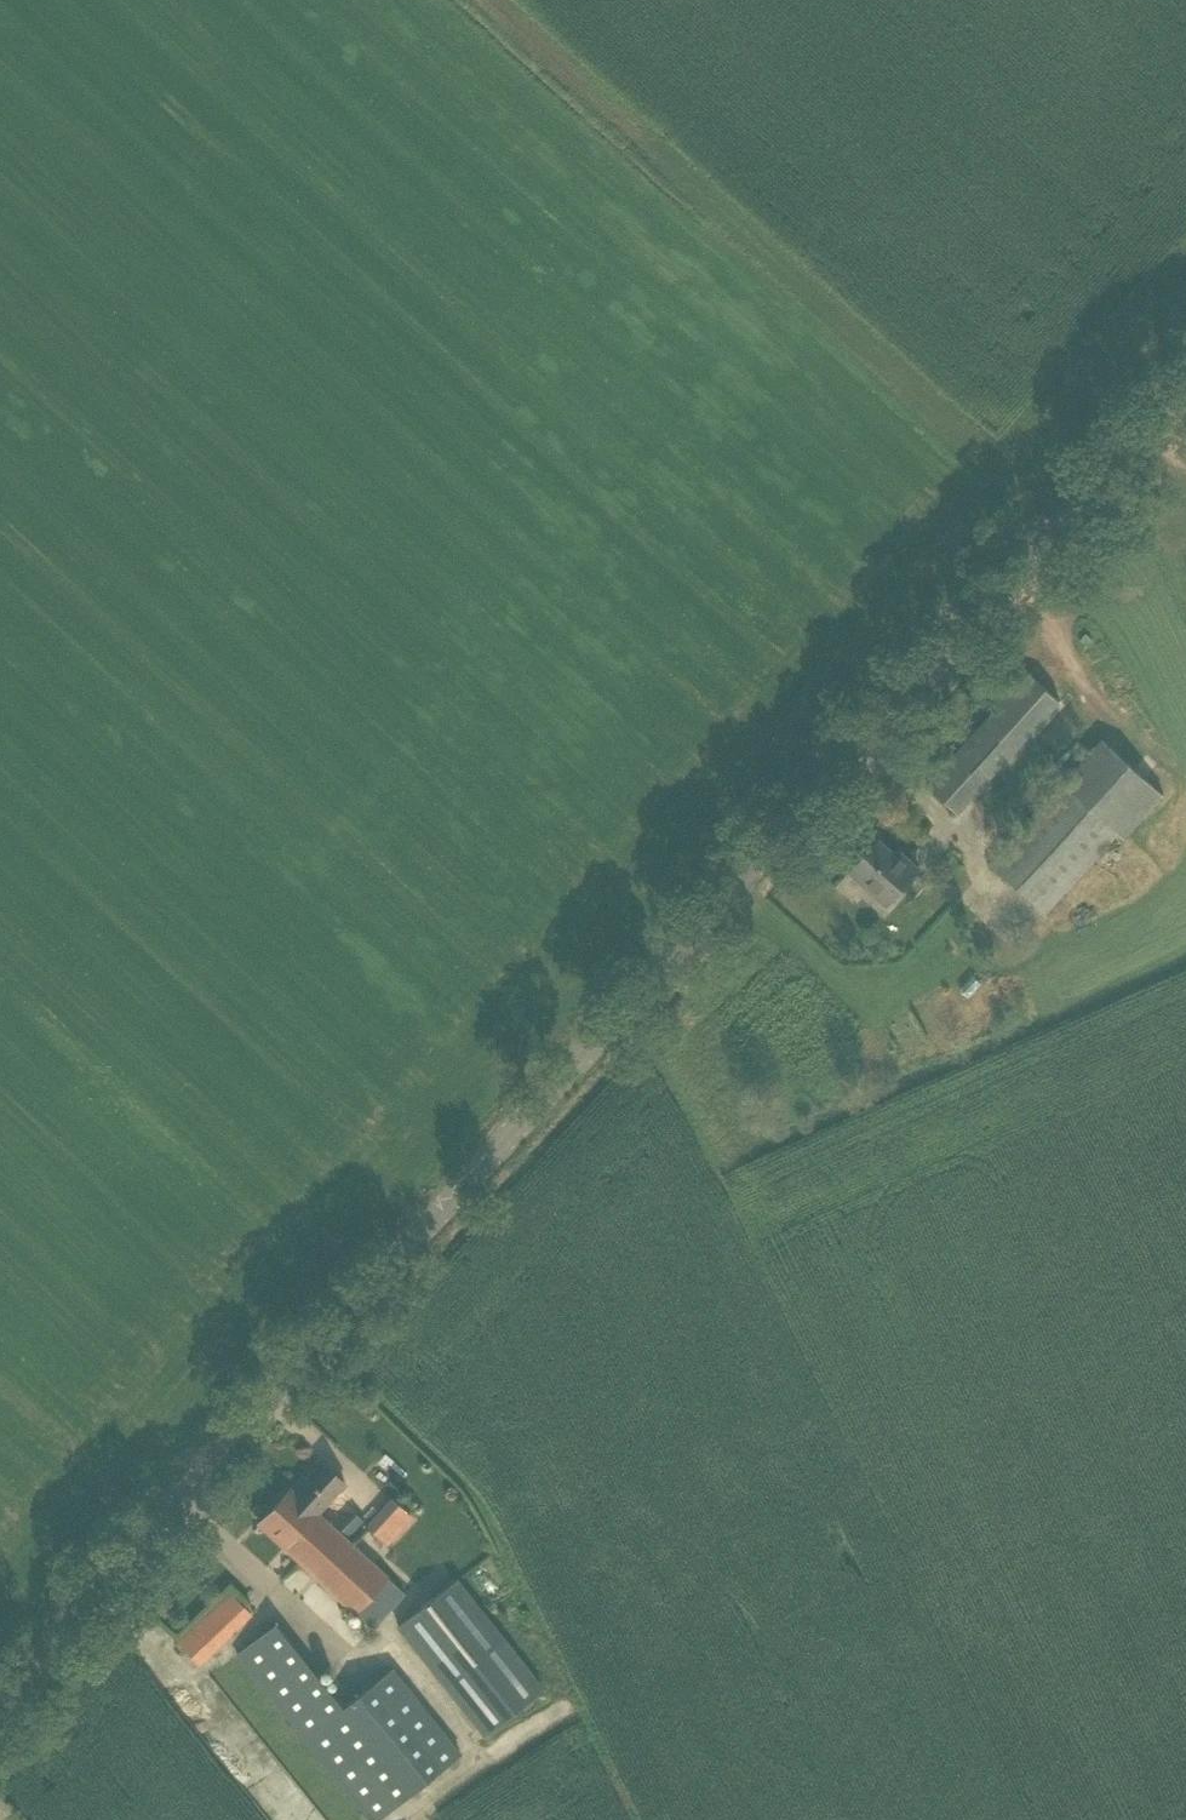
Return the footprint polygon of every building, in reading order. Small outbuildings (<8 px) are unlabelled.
[(946,802),(959,814),(1062,702),(1047,690),(1029,674),(1013,691),(1011,690),(1007,694),(1009,696),(928,786),(946,802)] [(1103,738),(990,863),(1046,914),(1119,834),(1125,839),(1165,794),(1103,738)] [(850,871),(868,888),(889,906),(921,871),(904,856),(901,860),(879,840),(850,871)] [(319,1514),(346,1485),(320,1461),(293,1491),(319,1514)] [(357,1614),(389,1579),(319,1514),(293,1491),(291,1489),(259,1523),(357,1614)] [(391,1497),(364,1526),(387,1546),(413,1518),(391,1497)] [(545,1687),(458,1577),(396,1626),(484,1736),(545,1687)] [(176,1642),(193,1659),(197,1663),(250,1613),(229,1591),(176,1642)] [(368,1819),(378,1819),(462,1753),(393,1667),(342,1707),(275,1623),(235,1654),(368,1819)]
